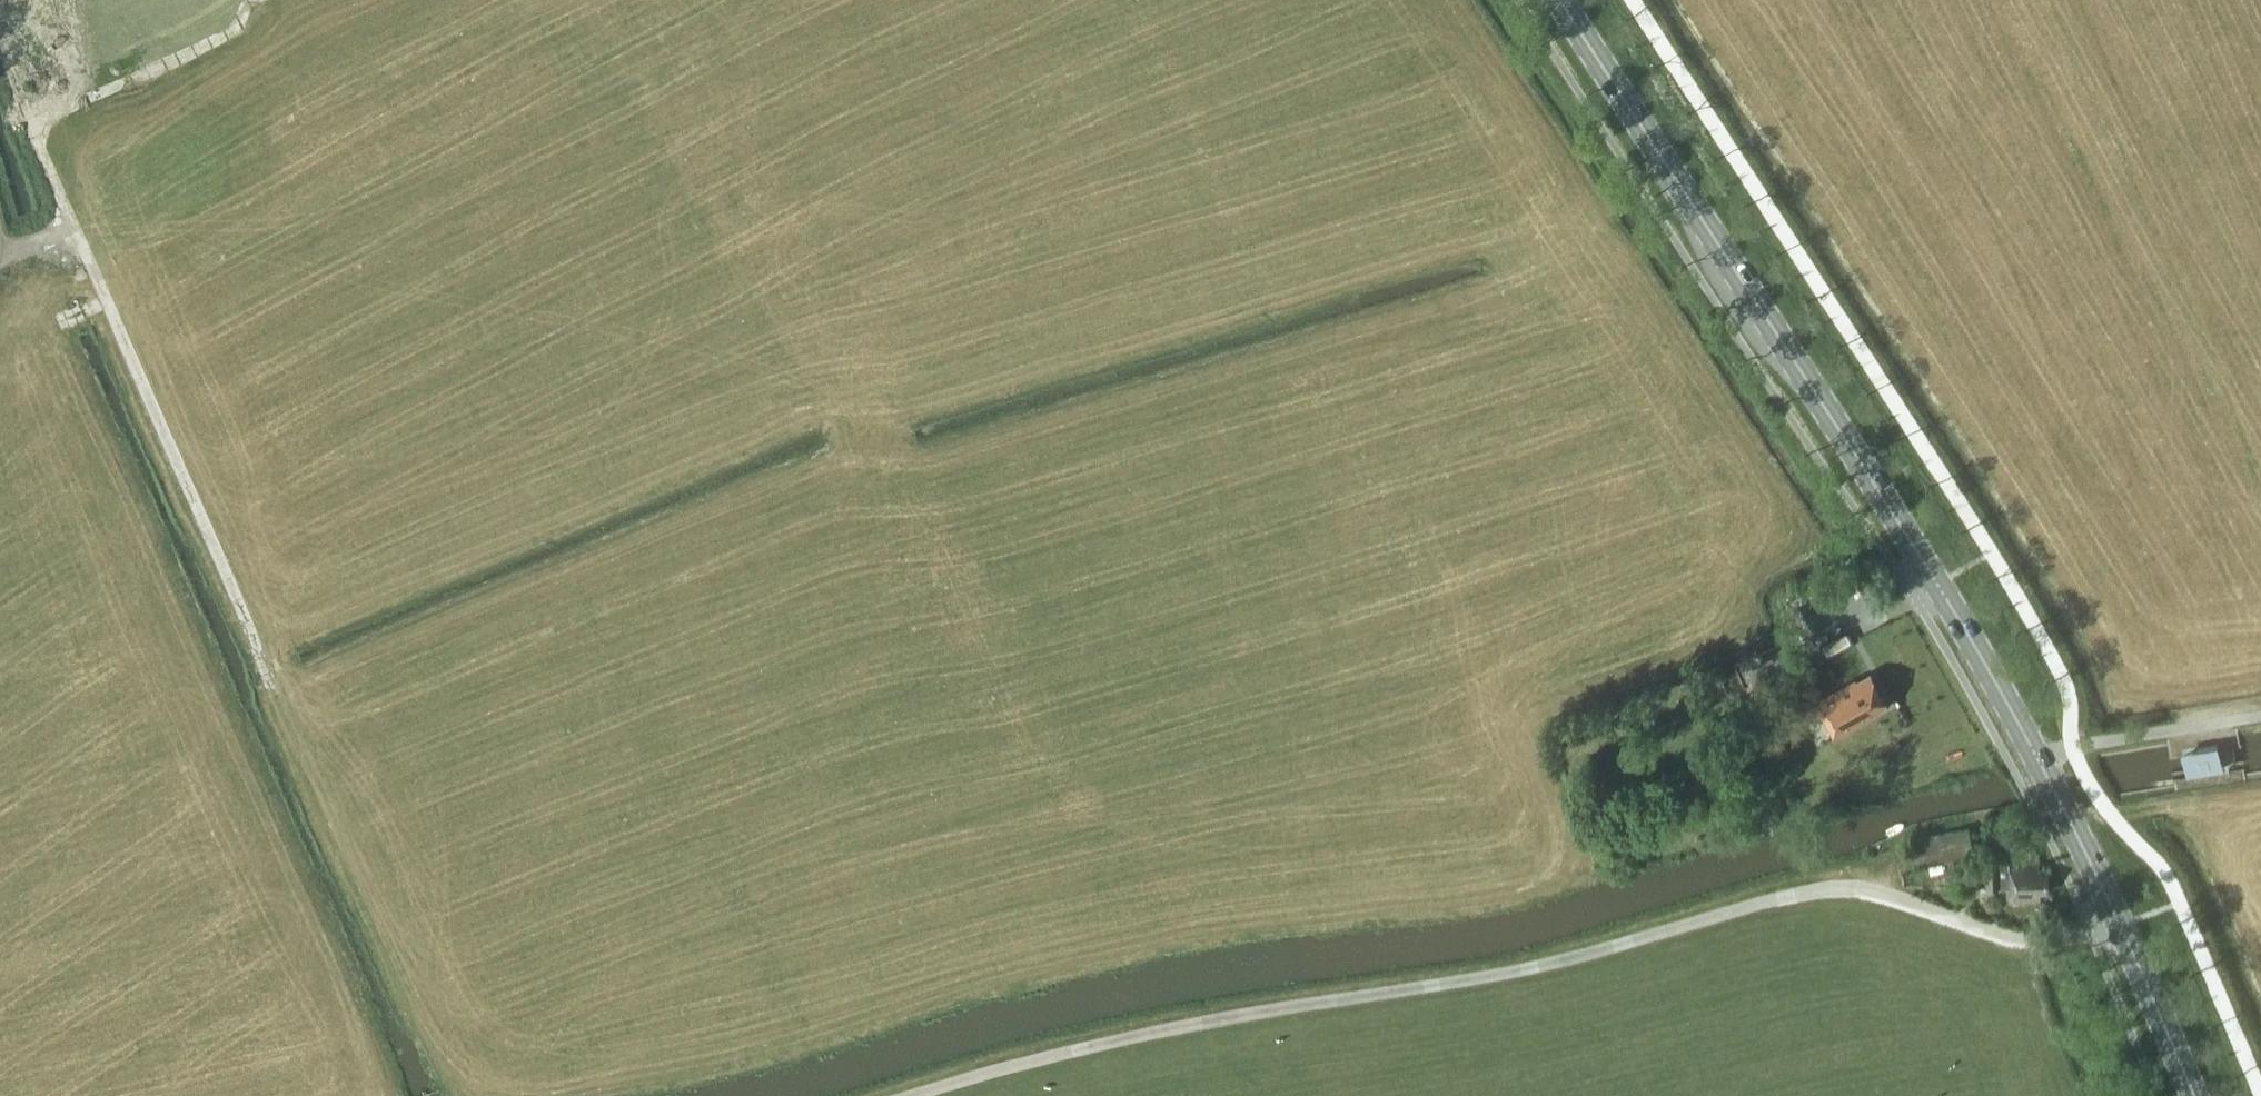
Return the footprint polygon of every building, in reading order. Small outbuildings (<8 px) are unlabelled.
[(1855,678),(1816,700),(1836,735),(1874,714),(1873,712),(1888,704),(1870,672),(1856,680),(1855,678)] [(2220,766),(2216,746),(2198,749),(2198,752),(2184,755),(2187,774),(2224,767),(2224,765),(2220,766)] [(1975,855),(1968,826),(1914,838),(1920,866),(1975,855)] [(2039,871),(2039,862),(1986,863),(1986,886),(2000,886),(2000,882),(2007,882),(2007,897),(2013,900),(2039,900),(2039,892),(2048,892),(2048,870),(2039,871)]
